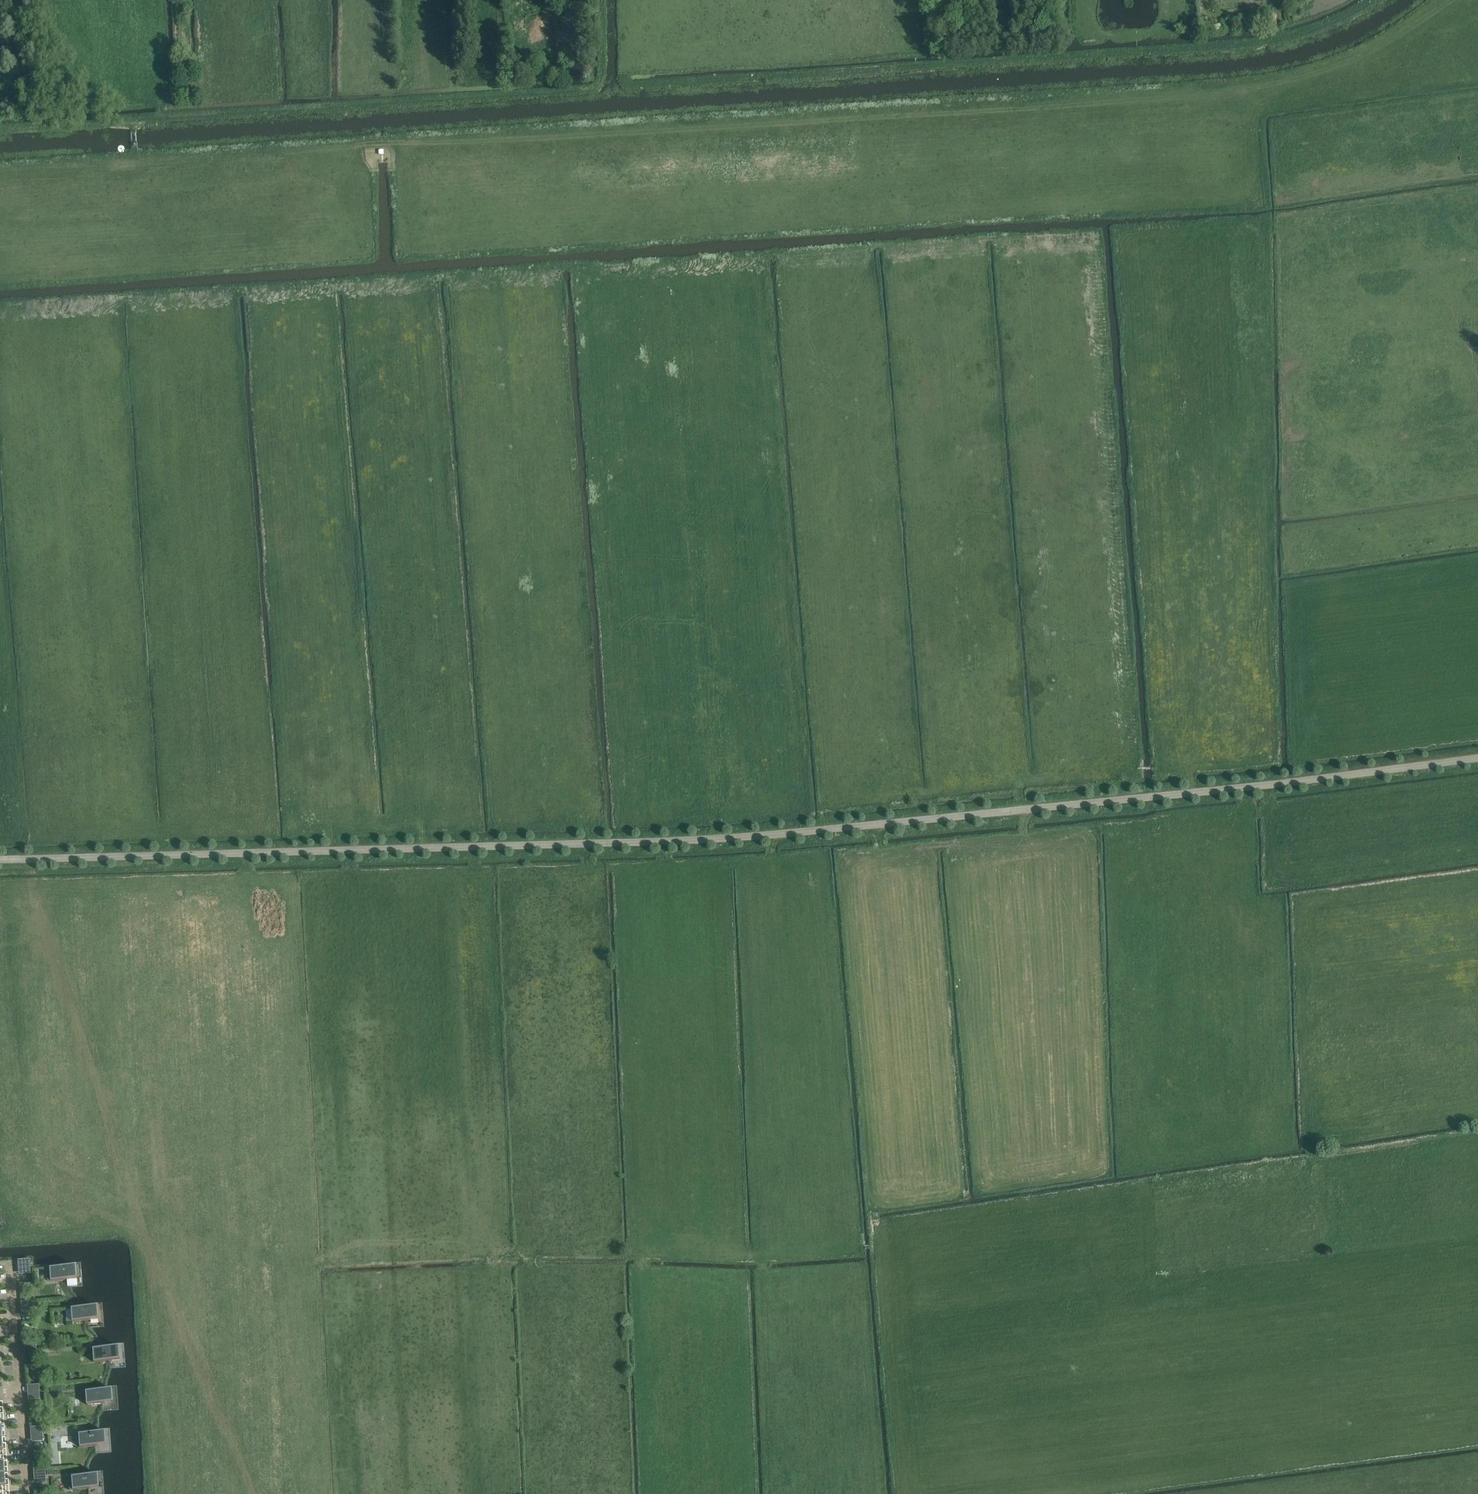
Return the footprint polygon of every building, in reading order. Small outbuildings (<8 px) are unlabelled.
[(50,1268),(51,1274),(47,1274),(48,1281),(69,1280),(69,1279),(77,1279),(76,1266),(50,1268)] [(97,1306),(91,1307),(72,1308),(73,1322),(91,1320),(99,1319),(98,1307),(97,1306)] [(119,1347),(113,1347),(93,1349),(94,1362),(112,1361),(112,1360),(120,1360),(119,1347)] [(112,1389),(101,1390),(86,1391),(87,1405),(105,1403),(113,1402),(112,1390),(112,1389)] [(105,1432),(99,1432),(79,1434),(80,1447),(98,1446),(98,1445),(106,1445),(105,1432)] [(98,1474),(88,1475),(72,1476),(72,1483),(69,1483),(70,1490),(91,1489),(91,1488),(99,1487),(98,1475),(98,1474)]
